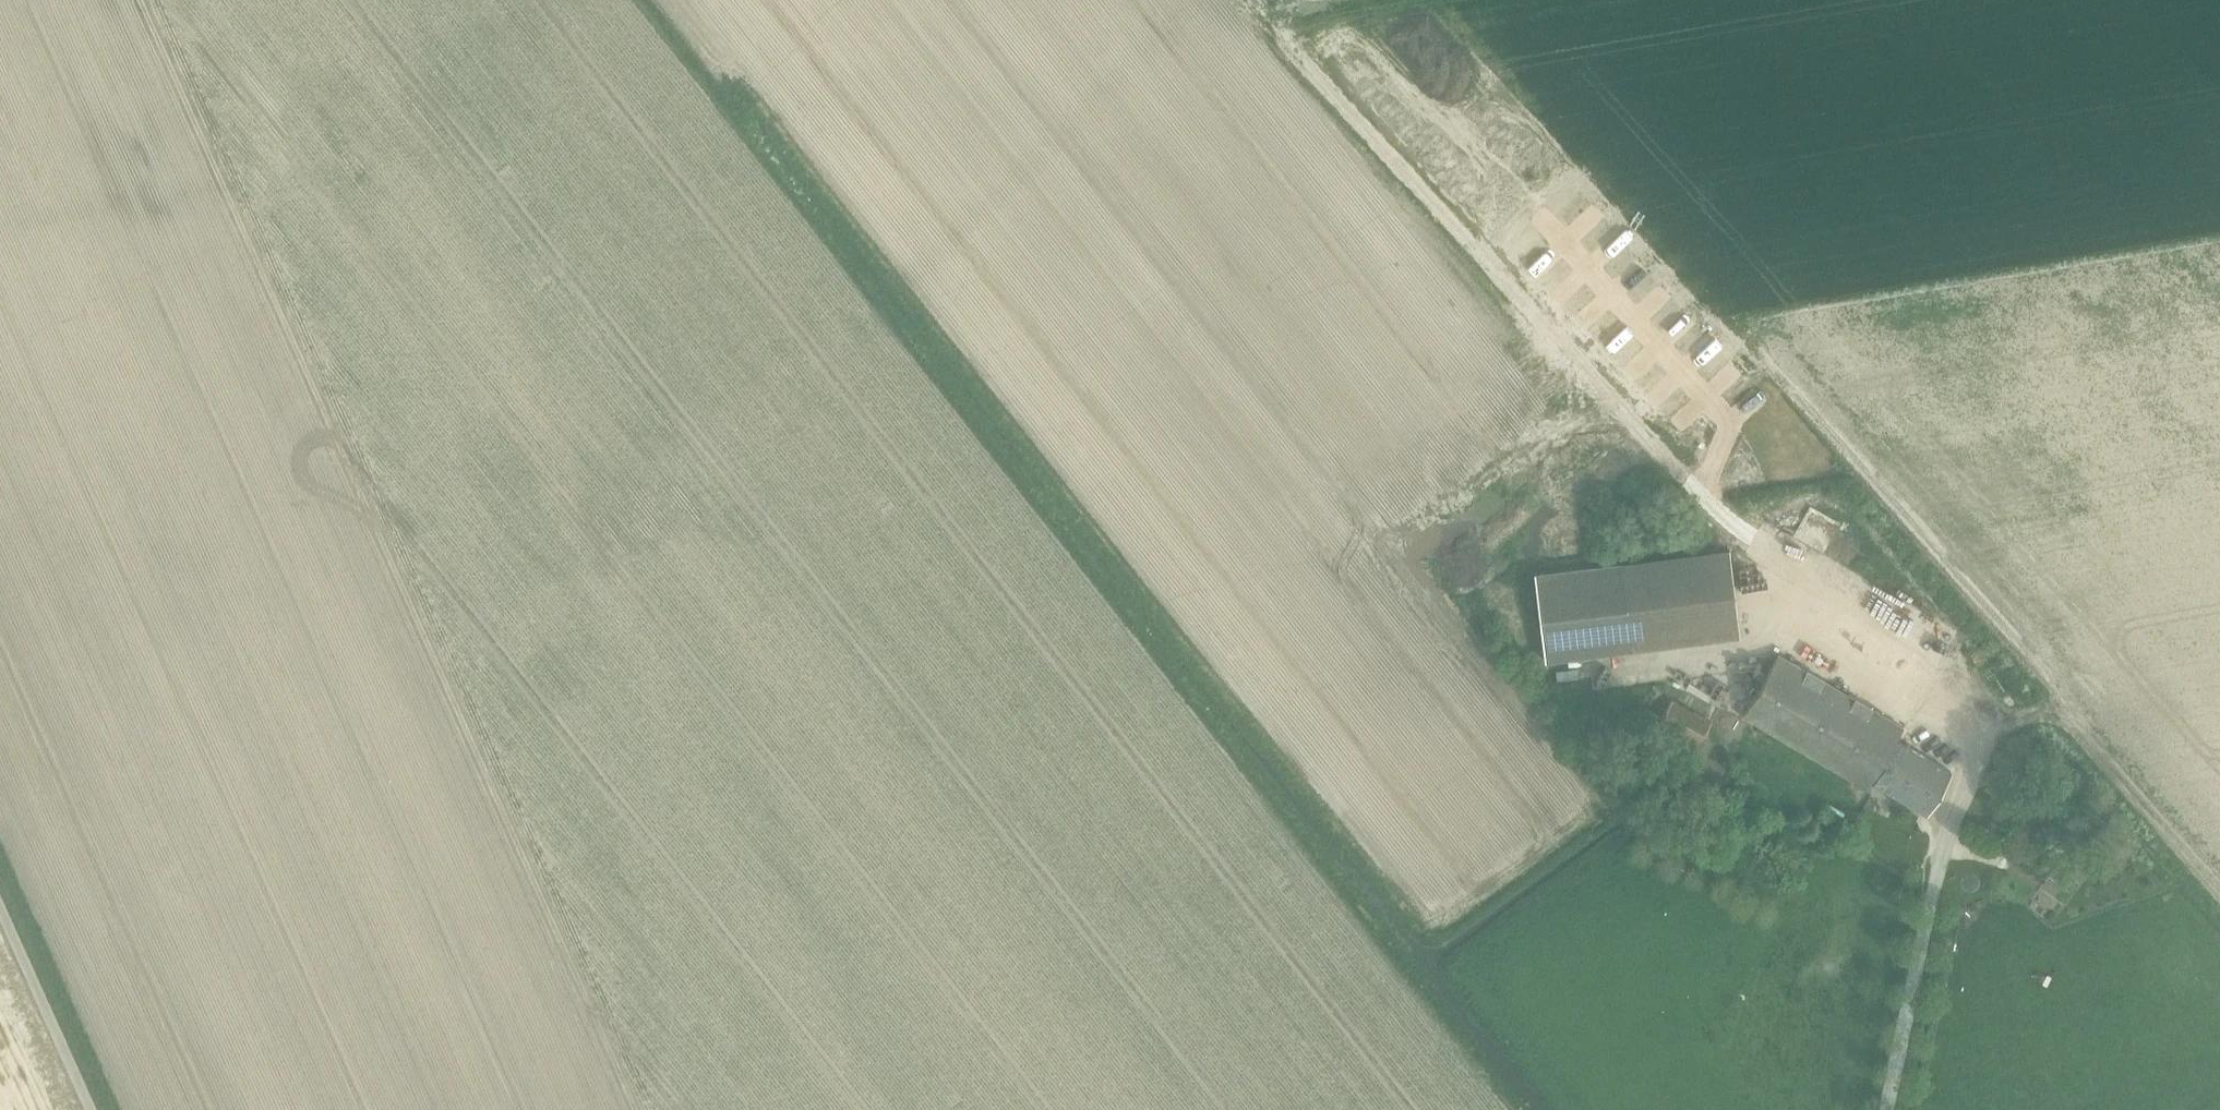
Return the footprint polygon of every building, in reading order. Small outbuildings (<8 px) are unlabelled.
[(1545,660),(1630,650),(1739,636),(1727,549),(1619,563),(1535,572),(1545,660)] [(1925,812),(1949,770),(1895,739),(1903,726),(1777,653),(1742,714),(1867,787),(1871,781),(1925,812)] [(1697,744),(1709,723),(1671,700),(1658,721),(1697,744)]
